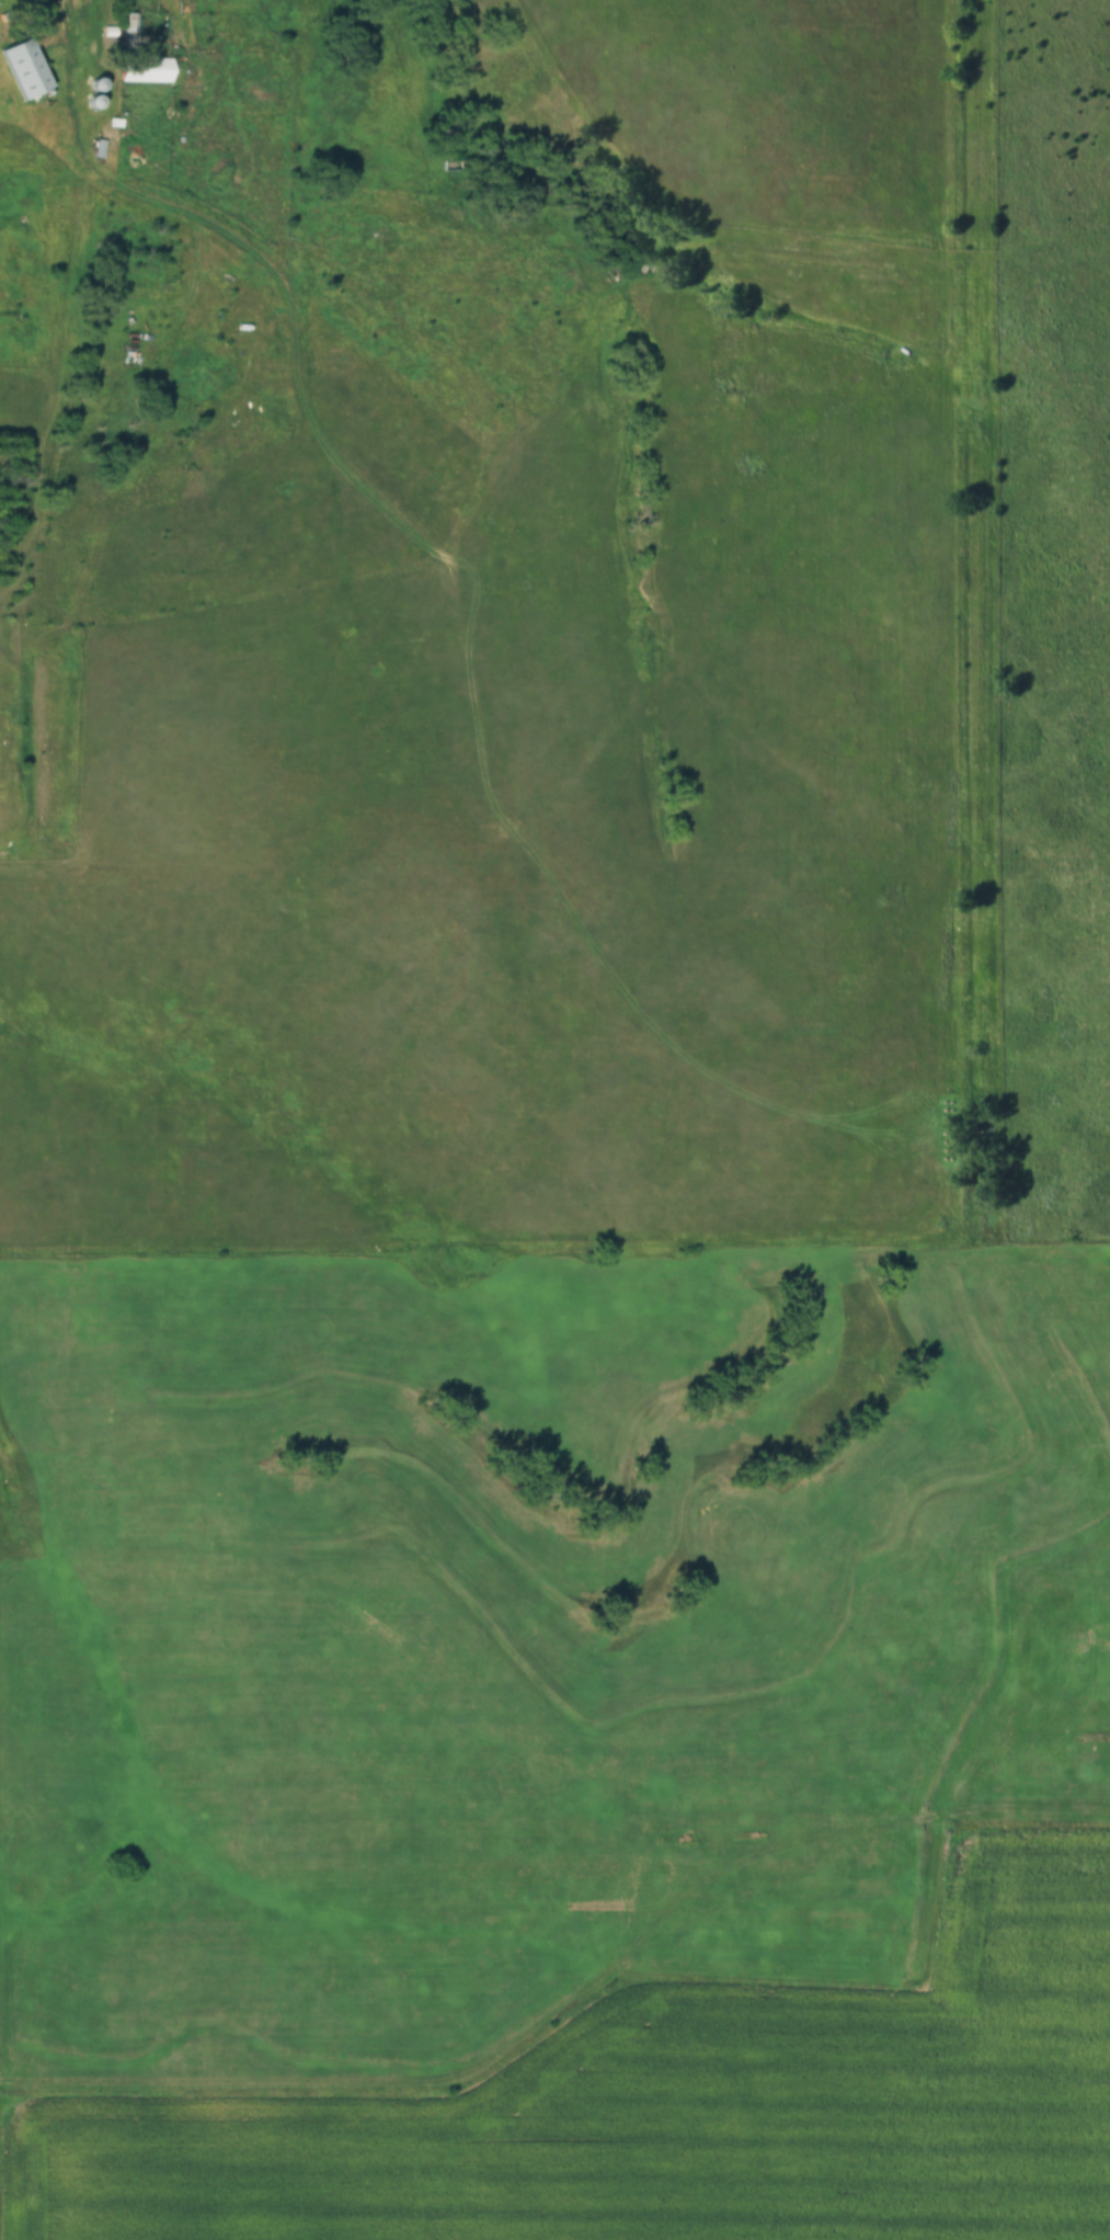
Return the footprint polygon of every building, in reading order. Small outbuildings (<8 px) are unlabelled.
[(136,40),(136,13),(122,13),(122,40),(136,40)] [(0,47),(0,51),(21,100),(50,88),(28,35),(0,47)] [(172,56),(121,56),(121,81),(172,81),(172,56)]
